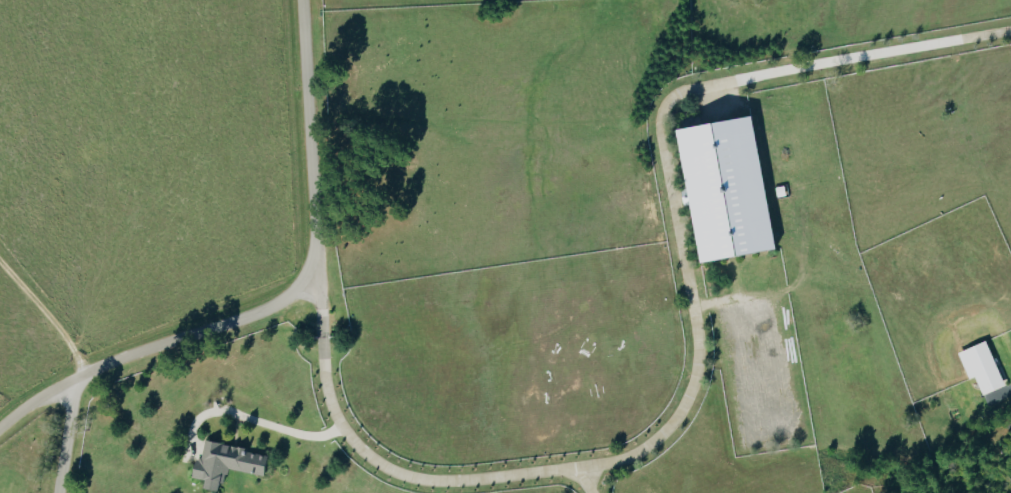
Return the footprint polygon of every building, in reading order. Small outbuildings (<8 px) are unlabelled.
[(679,128),(699,263),(776,251),(756,117),(679,128)] [(1006,386),(987,340),(959,352),(970,379),(976,377),(983,395),(1006,386)] [(264,474),(268,452),(205,440),(202,458),(196,457),(192,476),(206,479),(204,487),(218,489),(219,481),(225,482),(228,467),(264,474)]
